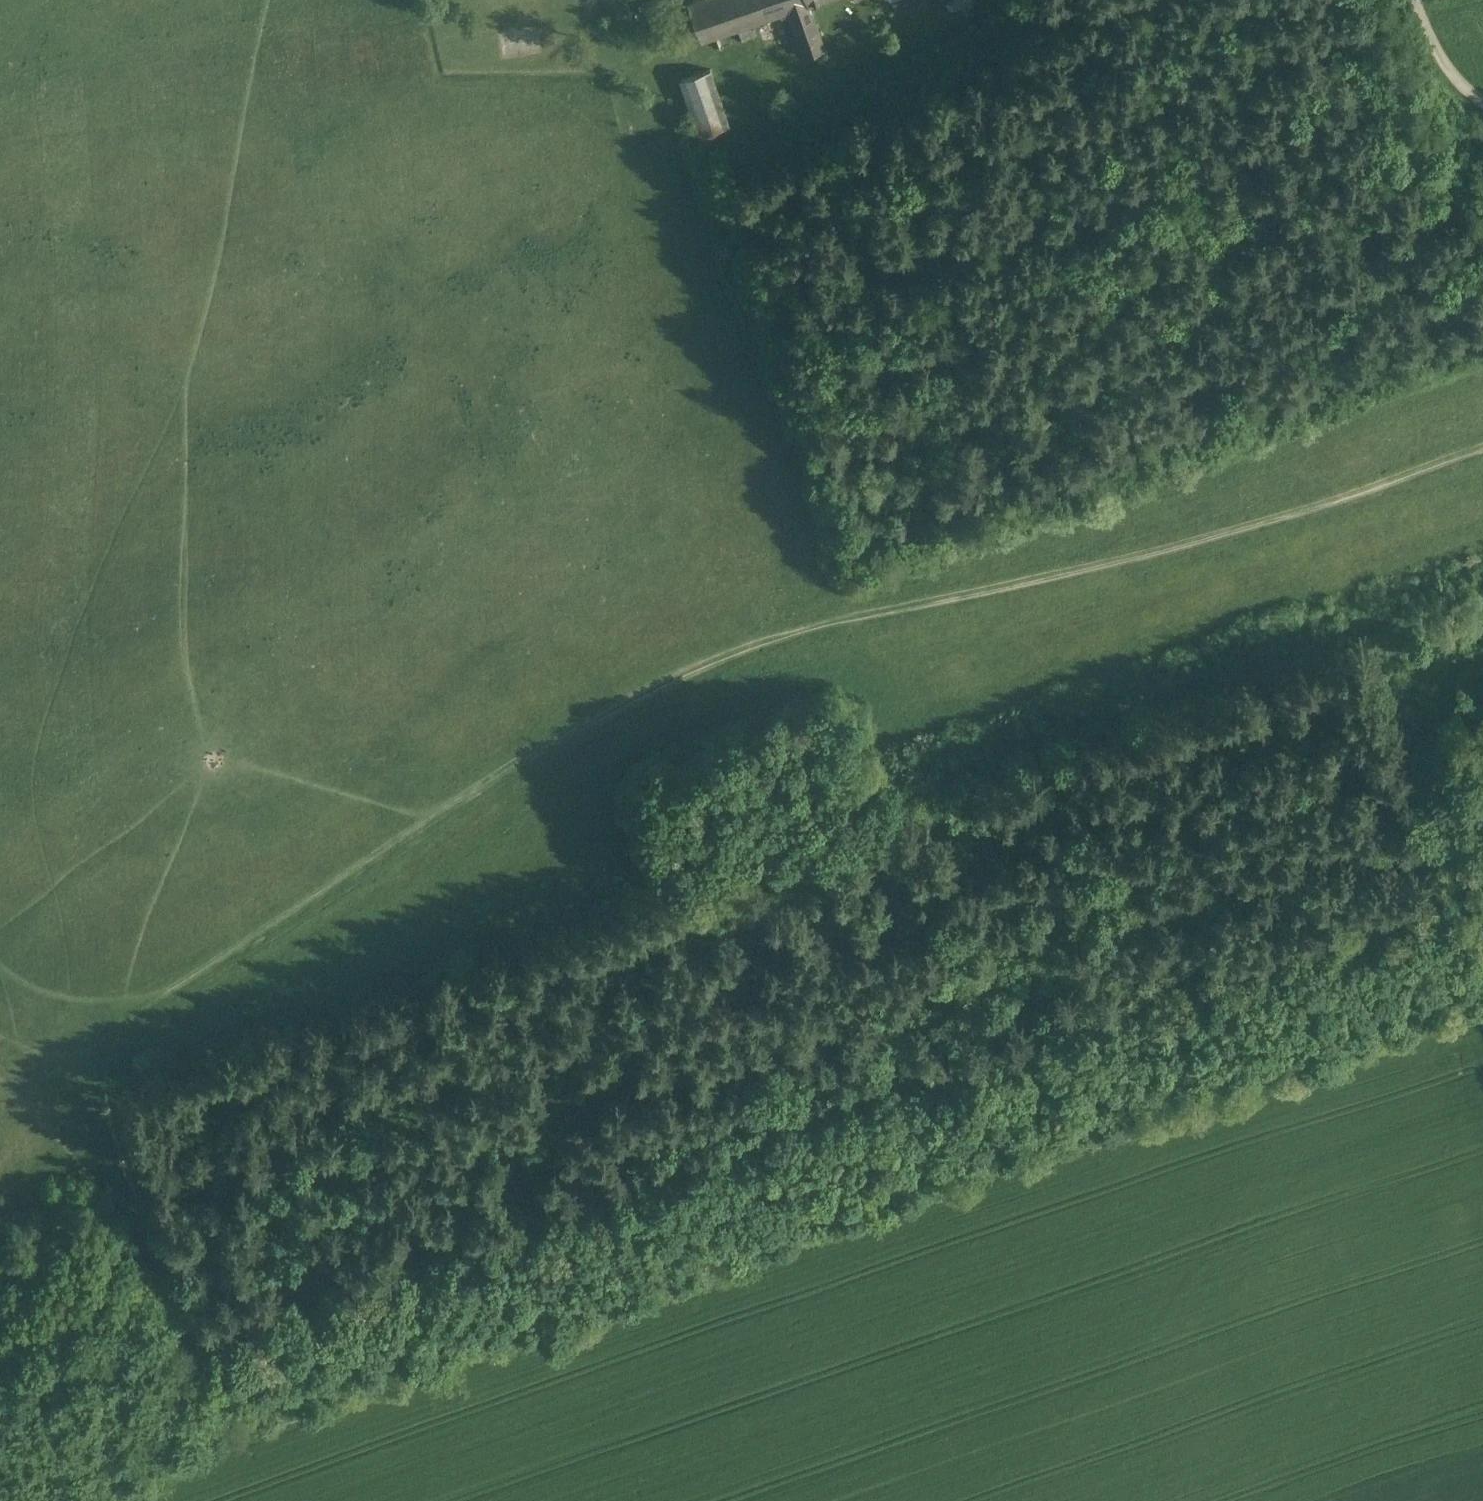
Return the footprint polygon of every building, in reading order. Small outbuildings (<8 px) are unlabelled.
[(688,3),(701,43),(717,37),(704,0),(698,0),(688,3)] [(717,37),(738,30),(763,22),(756,0),(704,0),(717,37)] [(763,22),(788,13),(803,9),(800,0),(756,0),(763,22)] [(803,9),(810,6),(828,0),(800,0),(803,9)] [(803,9),(788,13),(804,58),(825,52),(810,6),(803,9)] [(738,30),(717,37),(721,51),(743,43),(738,30)] [(727,128),(710,72),(680,82),(697,137),(727,128)]
